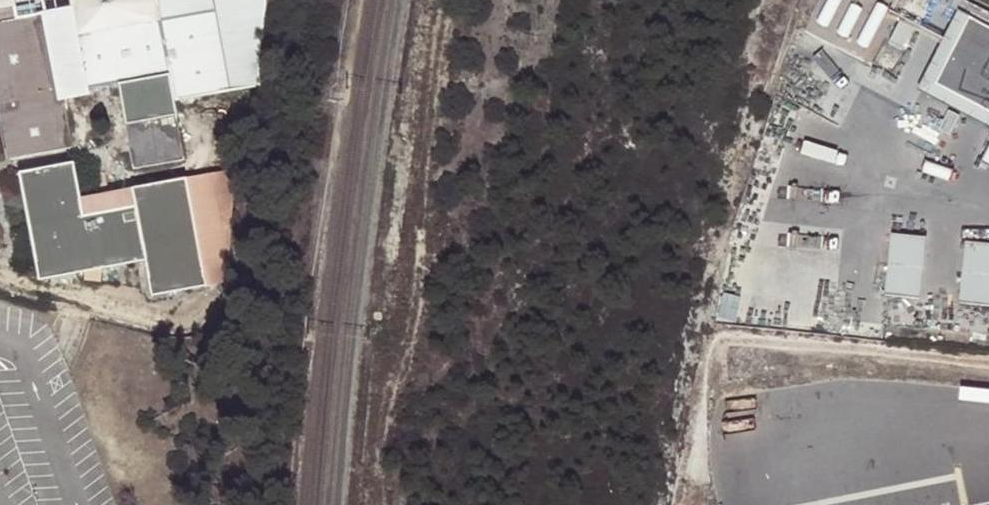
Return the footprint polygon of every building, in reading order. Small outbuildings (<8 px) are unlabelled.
[(262,85),(265,0),(123,0),(129,25),(76,35),(71,9),(36,15),(34,5),(14,9),(14,7),(0,9),(0,84),(15,159),(66,149),(56,99),(84,94),(83,91),(115,85),(131,170),(181,160),(170,102),(262,85)] [(14,7),(14,9),(34,5),(36,15),(71,9),(76,35),(129,25),(123,0),(0,0),(0,9),(14,7)] [(922,88),(988,123),(988,111),(935,83),(969,17),(960,13),(922,88)] [(988,111),(988,28),(969,17),(935,83),(988,111)] [(0,84),(0,122),(7,161),(15,159),(0,84)] [(980,161),(988,166),(988,143),(980,161)] [(140,262),(147,298),(200,288),(180,181),(127,191),(130,208),(80,218),(76,200),(69,165),(15,175),(36,282),(140,262)] [(180,181),(200,288),(227,283),(239,169),(180,181)] [(80,218),(130,208),(127,191),(110,194),(111,198),(95,201),(94,197),(76,200),(80,218)] [(919,297),(925,236),(891,233),(885,293),(919,297)] [(965,240),(958,300),(988,304),(988,242),(965,240)]
